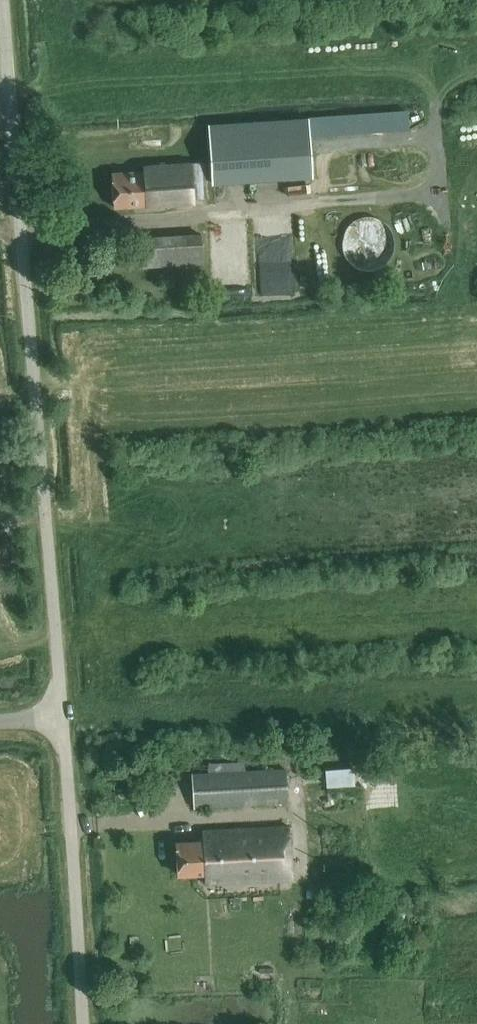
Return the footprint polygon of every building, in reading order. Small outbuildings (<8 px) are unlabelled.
[(309,118),(208,125),(212,182),(313,176),(309,118)] [(341,167),(341,156),(321,155),(321,166),(341,167)] [(145,169),(112,171),(114,208),(195,202),(195,197),(208,197),(208,160),(190,160),(190,162),(145,165),(145,169)] [(368,269),(372,269),(375,269),(378,268),(381,267),(383,265),(386,263),(388,261),(389,259),(391,257),(392,255),(393,253),(394,250),(395,248),(395,245),(395,242),(395,239),(395,237),(394,234),(393,231),(391,228),(389,225),(387,223),(385,221),(382,219),(379,218),(377,217),(374,216),(371,216),(369,216),(366,216),(361,216),(359,217),(356,218),(354,220),(352,221),(349,223),(347,226),(345,228),(344,231),(343,234),(342,237),(341,240),(341,243),(342,246),(342,249),(343,252),(344,254),(345,256),(347,258),(348,260),(350,262),(352,264),(354,265),(357,267),(359,268),(362,269),(365,269),(368,269)] [(205,268),(203,237),(154,239),(156,269),(205,268)] [(271,293),(267,239),(259,240),(263,294),(271,293)] [(292,283),(291,292),(311,294),(311,285),(292,283)] [(247,771),(245,762),(204,764),(205,772),(194,773),(195,805),(287,802),(286,769),(247,771)] [(326,774),(327,794),(357,792),(356,773),(326,774)] [(292,877),(289,826),(203,829),(203,839),(176,840),(178,873),(205,872),(205,881),(292,877)]
